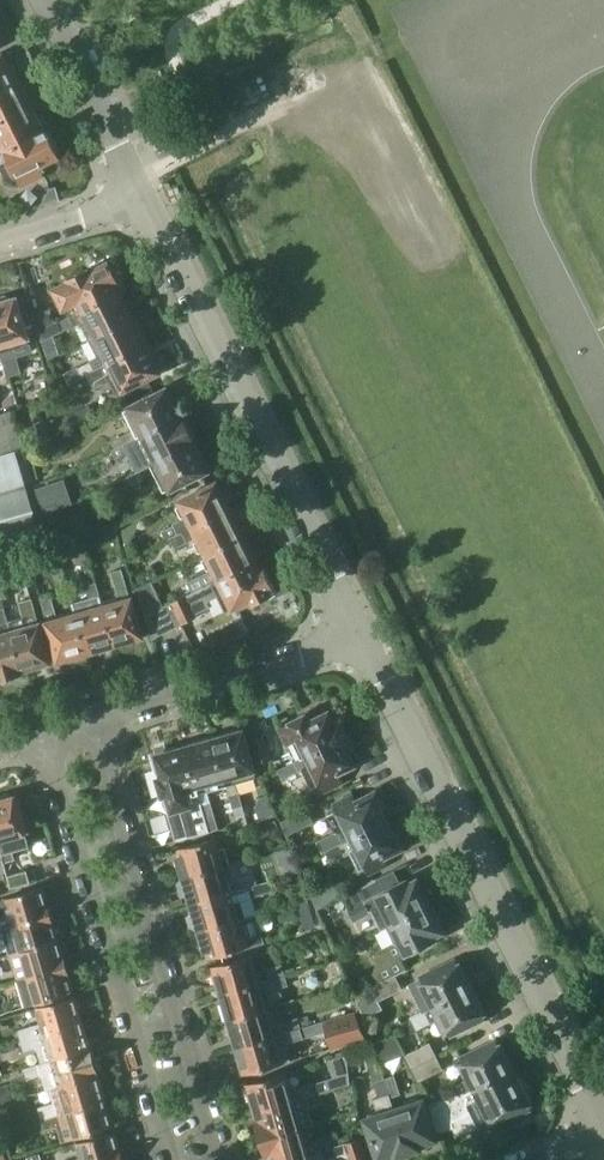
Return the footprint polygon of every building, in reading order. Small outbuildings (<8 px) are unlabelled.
[(19,79),(11,62),(7,63),(3,54),(0,55),(0,88),(19,79)] [(29,106),(25,98),(28,96),(19,79),(0,88),(0,120),(29,106)] [(45,129),(37,113),(33,115),(29,106),(0,120),(0,152),(45,130),(45,129)] [(21,184),(44,173),(40,165),(60,155),(59,153),(62,152),(55,138),(52,139),(47,129),(45,129),(45,130),(0,152),(0,168),(7,182),(17,177),(21,184)] [(55,289),(64,307),(73,303),(77,312),(120,291),(120,292),(124,290),(117,277),(120,276),(113,263),(111,265),(110,262),(90,271),(88,268),(68,278),(70,282),(55,289)] [(77,312),(64,319),(68,327),(75,324),(76,325),(82,322),(90,339),(136,316),(128,301),(126,302),(120,292),(120,291),(77,312)] [(14,347),(29,343),(25,329),(33,326),(27,305),(19,308),(16,298),(13,299),(12,297),(10,295),(8,294),(5,293),(3,294),(2,294),(0,295),(0,345),(2,351),(9,375),(22,371),(14,347)] [(43,340),(68,327),(64,319),(57,322),(53,321),(50,310),(35,314),(43,340)] [(78,367),(82,376),(146,344),(140,332),(143,331),(136,316),(90,339),(98,356),(90,359),(91,361),(78,367)] [(146,344),(82,376),(87,385),(92,382),(96,388),(111,381),(117,393),(160,371),(158,368),(161,366),(155,354),(152,355),(146,344)] [(167,389),(124,410),(134,429),(109,441),(113,449),(180,416),(180,415),(175,405),(178,403),(171,390),(168,392),(167,389)] [(72,426),(93,415),(89,408),(68,417),(72,426)] [(38,538),(15,454),(26,451),(12,409),(0,413),(0,549),(38,538)] [(183,414),(180,415),(180,416),(113,449),(117,457),(128,452),(137,471),(140,470),(152,464),(194,443),(197,442),(195,439),(198,438),(191,425),(189,426),(183,414)] [(194,443),(152,464),(165,491),(207,470),(206,467),(208,465),(202,452),(199,454),(194,443)] [(145,479),(140,470),(137,471),(127,476),(132,485),(145,479)] [(218,485),(217,482),(180,500),(189,518),(166,529),(171,538),(230,509),(224,497),(227,496),(221,484),(218,485)] [(230,509),(171,538),(175,548),(198,537),(206,553),(243,535),(242,532),(245,531),(238,519),(236,520),(230,509)] [(243,535),(206,553),(215,570),(207,574),(206,573),(192,580),(197,590),(256,560),(250,550),(253,549),(247,536),(244,538),(243,535)] [(43,554),(30,558),(33,570),(47,566),(43,554)] [(197,590),(165,606),(146,615),(153,639),(197,617),(194,613),(209,606),(206,600),(218,595),(226,611),(251,598),(254,604),(277,592),(265,569),(261,571),(256,560),(197,590)] [(26,576),(23,563),(10,567),(14,580),(26,576)] [(79,613),(76,614),(88,654),(103,650),(102,647),(115,643),(104,606),(103,606),(92,567),(82,570),(90,599),(88,600),(89,605),(78,608),(79,613)] [(142,635),(122,568),(112,571),(120,601),(104,606),(115,643),(116,646),(132,642),(131,639),(142,635)] [(146,615),(165,606),(153,580),(133,590),(146,615)] [(72,659),(88,654),(76,614),(58,619),(52,595),(41,598),(59,659),(71,656),(72,659)] [(32,598),(19,602),(23,616),(9,621),(8,621),(23,674),(24,673),(24,672),(39,667),(38,665),(50,661),(32,598)] [(23,674),(8,621),(9,621),(5,607),(0,608),(0,680),(23,674)] [(302,757),(348,734),(341,720),(335,723),(329,710),(316,717),(314,712),(316,711),(315,710),(280,727),(288,745),(294,742),(302,757)] [(226,736),(214,739),(227,785),(256,777),(243,731),(239,732),(239,729),(225,733),(226,736)] [(257,762),(272,759),(265,734),(250,739),(257,762)] [(320,784),(322,787),(341,777),(339,772),(356,764),(354,761),(360,758),(348,734),(302,757),(278,769),(283,779),(304,768),(313,787),(320,784)] [(199,793),(227,785),(214,739),(213,736),(196,741),(197,744),(186,747),(199,793)] [(199,793),(186,747),(180,749),(179,746),(167,749),(168,752),(157,755),(157,752),(151,754),(176,840),(219,827),(217,823),(215,814),(206,816),(202,803),(199,793)] [(230,795),(234,808),(243,805),(240,792),(230,795)] [(276,812),(267,793),(259,795),(255,805),(259,817),(276,812)] [(339,832),(344,842),(388,820),(382,808),(385,807),(379,795),(377,797),(375,793),(358,802),(355,798),(336,807),(338,812),(328,817),(334,830),(339,832)] [(25,832),(15,796),(11,797),(8,795),(2,797),(1,800),(0,800),(0,840),(25,832)] [(211,801),(202,803),(206,816),(215,814),(211,801)] [(248,823),(243,805),(234,808),(239,826),(248,823)] [(307,807),(281,821),(287,835),(315,821),(307,807)] [(327,850),(333,861),(351,853),(359,868),(365,865),(367,869),(387,860),(384,855),(402,847),(400,843),(403,842),(397,830),(394,832),(388,820),(344,842),(327,850)] [(249,839),(246,828),(231,832),(234,843),(249,839)] [(232,863),(226,845),(220,847),(217,837),(180,848),(182,856),(179,857),(185,877),(232,863)] [(3,858),(3,859),(11,887),(38,880),(33,865),(19,869),(15,855),(4,858),(3,858)] [(299,863),(297,857),(278,863),(282,876),(292,873),(302,869),(299,863)] [(233,891),(230,882),(237,880),(232,863),(185,877),(192,903),(233,891)] [(272,879),(263,882),(248,887),(233,891),(192,903),(200,930),(257,913),(257,914),(258,913),(253,896),(275,890),(272,879)] [(389,925),(429,905),(427,901),(431,899),(425,888),(421,889),(420,886),(419,886),(416,880),(408,884),(406,880),(374,895),(389,925)] [(312,896),(317,908),(343,894),(336,881),(311,893),(312,896)] [(296,886),(300,900),(308,898),(312,896),(311,893),(307,883),(296,886)] [(42,887),(6,897),(13,924),(50,913),(46,901),(47,899),(46,892),(43,890),(42,887)] [(317,926),(308,898),(300,900),(297,901),(306,929),(317,926)] [(373,972),(381,982),(396,975),(410,968),(404,956),(435,940),(433,935),(442,931),(439,925),(437,921),(441,920),(435,908),(432,910),(429,905),(389,925),(397,942),(378,951),(376,964),(373,972)] [(21,950),(57,939),(56,936),(58,933),(56,927),(53,926),(50,913),(13,924),(21,950)] [(265,941),(257,914),(257,913),(200,930),(206,949),(209,948),(212,957),(265,941)] [(11,953),(19,979),(65,966),(61,953),(63,950),(61,944),(58,943),(57,939),(21,950),(11,953)] [(222,992),(260,981),(252,954),(214,965),(215,968),(212,969),(216,983),(219,982),(222,992)] [(423,979),(422,979),(430,995),(406,1006),(412,1018),(471,988),(466,978),(469,976),(462,962),(459,963),(457,961),(437,972),(435,968),(421,975),(423,979)] [(266,968),(269,979),(286,974),(283,963),(266,968)] [(19,979),(26,1006),(73,992),(72,989),(73,986),(71,979),(68,978),(65,966),(19,979)] [(286,974),(269,979),(273,990),(289,985),(286,974)] [(335,987),(347,983),(344,975),(332,979),(335,987)] [(396,975),(381,982),(372,987),(379,1000),(402,988),(396,975)] [(260,981),(222,992),(225,1002),(222,1003),(227,1020),(268,1008),(260,981)] [(476,999),(471,988),(412,1018),(418,1028),(441,1017),(449,1033),(450,1033),(451,1036),(465,1029),(464,1026),(485,1016),(483,1013),(487,1012),(480,998),(476,999)] [(75,999),(74,996),(38,1006),(42,1022),(20,1028),(23,1039),(81,1022),(78,1010),(80,1007),(78,1001),(75,999)] [(235,1037),(238,1047),(302,1028),(301,1025),(310,1023),(308,1014),(299,1017),(298,1017),(272,1025),(268,1008),(227,1020),(232,1038),(235,1037)] [(324,1019),(332,1049),(367,1038),(355,1011),(324,1019)] [(26,1050),(35,1048),(40,1053),(42,1062),(89,1048),(88,1045),(90,1042),(88,1036),(85,1035),(81,1022),(23,1039),(26,1050)] [(245,1071),(246,1073),(291,1060),(286,1043),(304,1037),(302,1028),(238,1047),(241,1056),(238,1057),(242,1072),(245,1071)] [(388,1059),(405,1053),(395,1035),(381,1039),(373,1041),(372,1041),(374,1048),(379,1062),(388,1059)] [(413,1068),(437,1055),(430,1042),(406,1055),(413,1068)] [(458,1084),(463,1093),(511,1069),(506,1059),(509,1057),(502,1043),(499,1045),(498,1042),(477,1053),(476,1049),(461,1056),(463,1060),(462,1060),(471,1078),(458,1084)] [(27,1078),(42,1074),(46,1089),(51,1088),(97,1074),(97,1075),(98,1075),(90,1048),(89,1048),(42,1062),(24,1067),(27,1078)] [(291,1089),(286,1072),(249,1083),(249,1086),(246,1087),(250,1100),(254,1099),(257,1111),(295,1100),(306,1097),(322,1092),(351,1083),(348,1053),(328,1059),(333,1076),(291,1089)] [(444,1068),(437,1055),(413,1068),(420,1081),(444,1068)] [(463,1094),(431,1105),(439,1129),(453,1124),(452,1121),(472,1112),(478,1124),(480,1127),(492,1121),(491,1118),(507,1110),(510,1116),(530,1106),(523,1093),(526,1091),(519,1077),(516,1078),(511,1069),(463,1093),(463,1094)] [(97,1074),(51,1088),(55,1102),(40,1106),(43,1118),(104,1101),(101,1088),(102,1085),(101,1079),(98,1078),(97,1075),(97,1074)] [(384,1078),(391,1097),(402,1093),(395,1074),(384,1078)] [(391,1097),(384,1078),(374,1081),(380,1099),(380,1100),(391,1097)] [(8,1087),(0,1089),(0,1102),(12,1098),(8,1087)] [(302,1126),(303,1127),(314,1123),(309,1107),(325,1102),(322,1092),(306,1097),(295,1100),(257,1111),(259,1120),(255,1121),(260,1139),(302,1126)] [(376,1100),(380,1114),(366,1119),(379,1158),(383,1157),(384,1159),(397,1155),(397,1156),(409,1152),(395,1109),(391,1097),(380,1100),(380,1099),(376,1100)] [(432,1140),(436,1139),(423,1100),(395,1109),(409,1152),(420,1148),(433,1143),(432,1140)] [(104,1101),(43,1118),(46,1130),(60,1126),(64,1141),(112,1127),(111,1124),(113,1121),(111,1114),(108,1113),(104,1101)] [(0,1107),(0,1122),(11,1119),(7,1105),(0,1107)] [(336,1145),(333,1135),(307,1143),(303,1127),(302,1126),(260,1139),(265,1156),(270,1155),(271,1159),(284,1159),(319,1149),(336,1145)] [(121,1157),(117,1145),(119,1142),(117,1136),(114,1134),(113,1131),(77,1141),(82,1157),(73,1159),(112,1159),(121,1157)] [(336,1146),(336,1145),(319,1149),(284,1159),(323,1159),(343,1153),(350,1157),(351,1159),(368,1159),(361,1138),(345,1143),(336,1146)]
